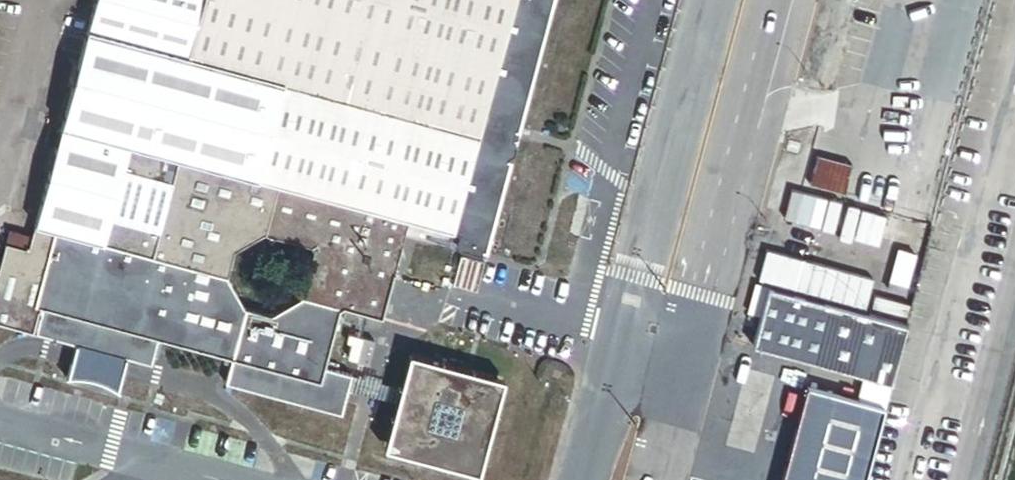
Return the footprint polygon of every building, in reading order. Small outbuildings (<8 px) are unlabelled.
[(67,128),(414,222),(465,236),(462,249),(488,255),(557,0),(102,0),(67,128)] [(155,366),(161,342),(236,362),(230,386),(347,417),(357,379),(330,371),(343,321),(384,332),(414,222),(67,128),(38,236),(33,254),(9,247),(1,274),(0,273),(0,325),(155,366)] [(13,230),(9,247),(33,254),(38,236),(13,230)] [(910,285),(919,253),(903,249),(894,280),(910,285)] [(913,325),(776,288),(760,346),(872,376),(865,401),(815,388),(790,479),(871,479),(913,325)] [(506,384),(416,359),(392,447),(482,472),(506,384)]
